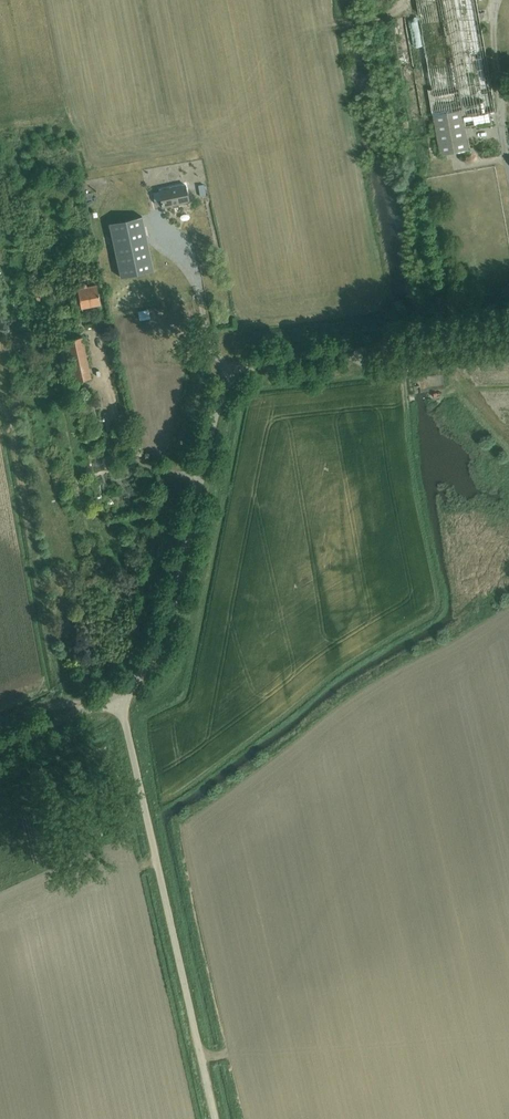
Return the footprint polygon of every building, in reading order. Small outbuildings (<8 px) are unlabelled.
[(490,112),(496,111),(477,0),(417,0),(433,89),(430,90),(441,155),(469,150),(465,127),(491,122),(490,112)] [(202,194),(208,193),(207,180),(200,181),(202,194)] [(189,202),(185,185),(159,190),(159,191),(152,192),(154,201),(155,203),(157,205),(160,206),(162,206),(163,207),(189,202)] [(144,220),(111,227),(123,281),(155,274),(144,220)] [(47,282),(53,305),(54,309),(61,307),(54,280),(47,282)] [(80,302),(81,308),(101,305),(97,285),(77,289),(78,291),(74,292),(76,302),(80,302)] [(140,308),(142,318),(153,317),(151,306),(140,308)] [(55,311),(57,318),(78,314),(76,307),(55,311)] [(66,340),(75,381),(90,378),(82,337),(66,340)] [(80,398),(85,421),(96,419),(91,395),(80,398)]
